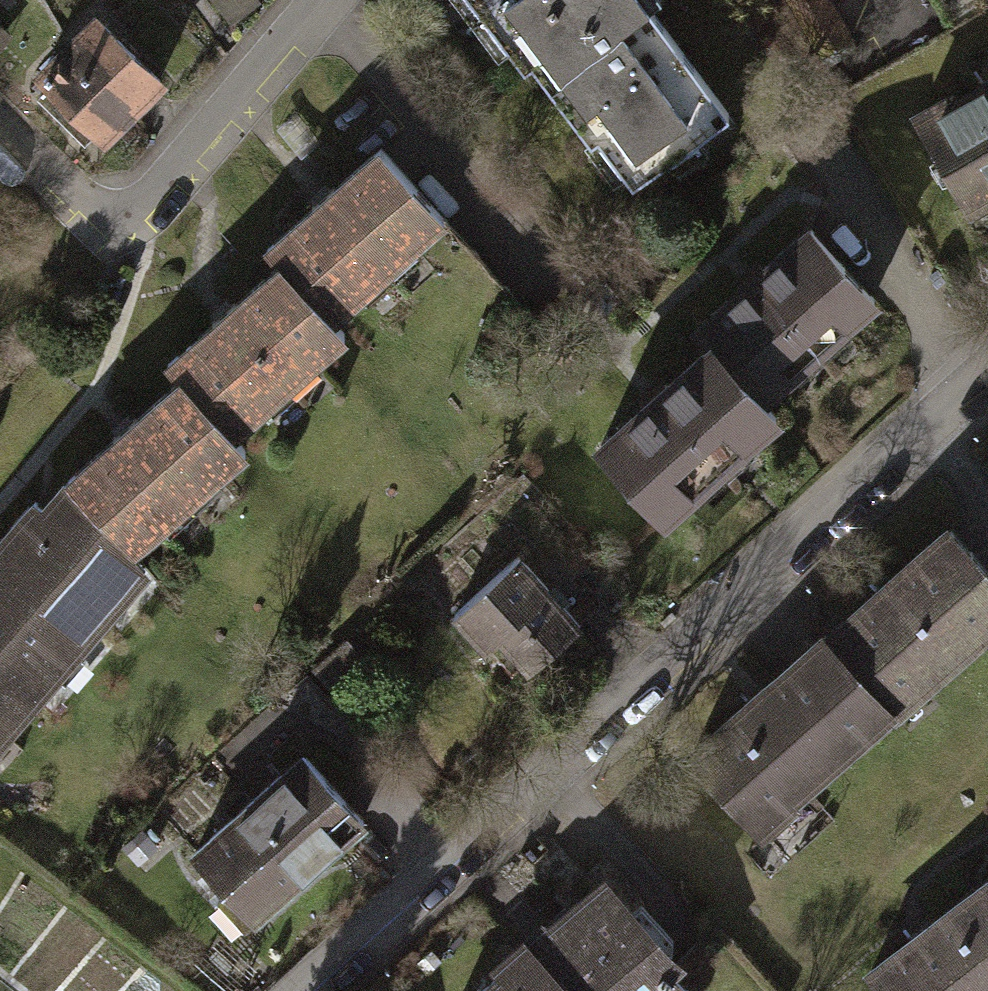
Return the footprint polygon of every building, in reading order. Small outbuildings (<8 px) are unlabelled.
[(520,68),(529,61),(589,144),(599,137),(630,180),(725,112),(645,0),(471,0),(520,68)] [(821,48),(847,37),(834,11),(827,7),(822,0),(791,0),(821,48)] [(94,16),(36,75),(43,83),(35,91),(64,120),(75,109),(100,134),(157,77),(94,16)] [(940,106),(937,100),(907,117),(960,207),(987,191),(987,78),(940,106)] [(265,248),(277,262),(328,318),(442,216),(379,145),(265,248)] [(710,345),(759,397),(868,296),(807,231),(698,332),(710,345)] [(342,334),(328,318),(277,262),(166,361),(180,376),(231,433),(342,334)] [(759,397),(710,345),(600,447),(663,515),(773,412),(759,397)] [(244,447),(231,433),(180,376),(64,479),(120,542),(128,550),(244,447)] [(120,542),(64,479),(41,507),(33,500),(0,535),(0,732),(4,735),(56,673),(43,665),(62,644),(72,649),(121,595),(100,568),(120,542)] [(884,706),(891,714),(987,624),(987,575),(944,527),(822,641),(884,706)] [(575,620),(533,574),(515,554),(451,612),(483,648),(496,636),(524,666),(575,620)] [(533,574),(575,620),(597,601),(555,554),(533,574)] [(884,706),(822,641),(817,635),(687,756),(759,833),(792,802),(787,796),(884,706)] [(296,755),(282,739),(267,752),(281,768),(189,848),(218,881),(205,892),(214,902),(220,896),(245,924),(363,820),(302,751),(296,755)] [(984,879),(866,975),(879,990),(987,990),(987,883),(984,879)] [(598,881),(547,928),(541,921),(521,939),(526,944),(517,953),(511,946),(494,962),(501,969),(477,990),(688,990),(664,965),(663,941),(643,942),(624,922),(631,916),(598,881)]
